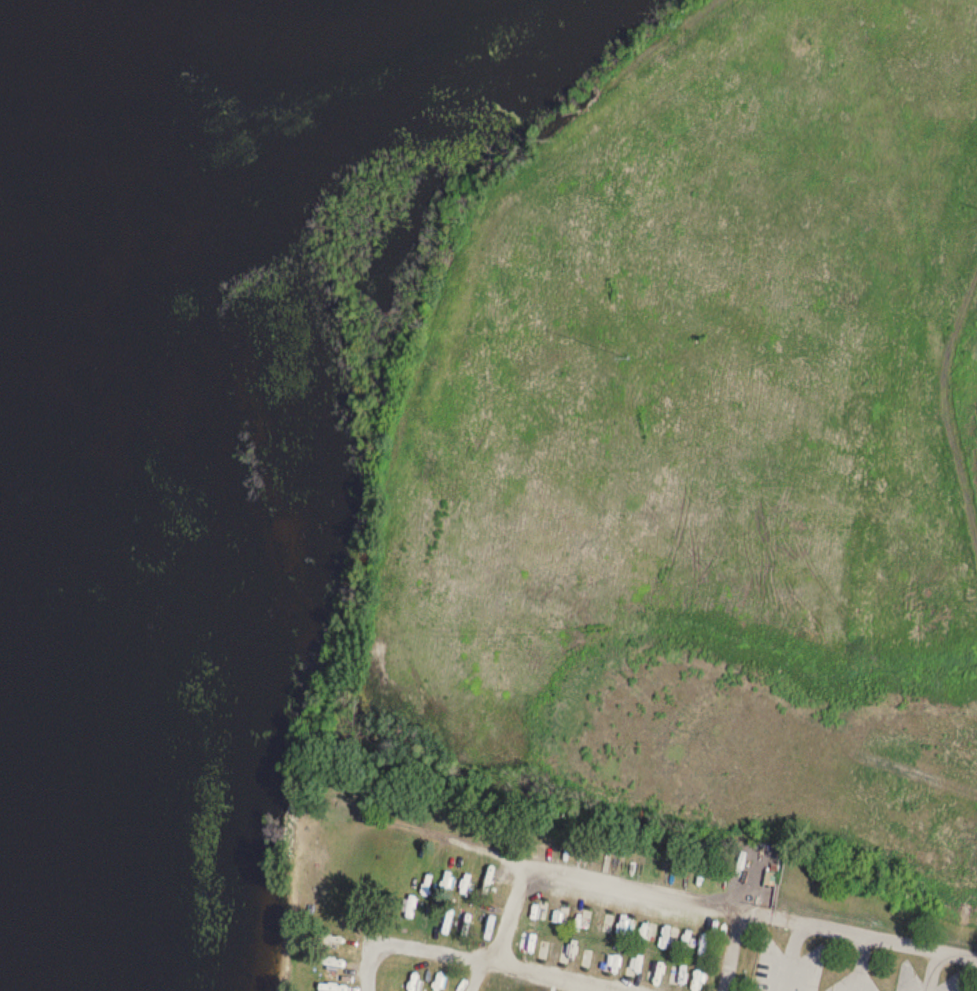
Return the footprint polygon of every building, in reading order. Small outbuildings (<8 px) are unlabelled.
[(762,883),(777,883),(777,872),(762,872),(762,883)]
